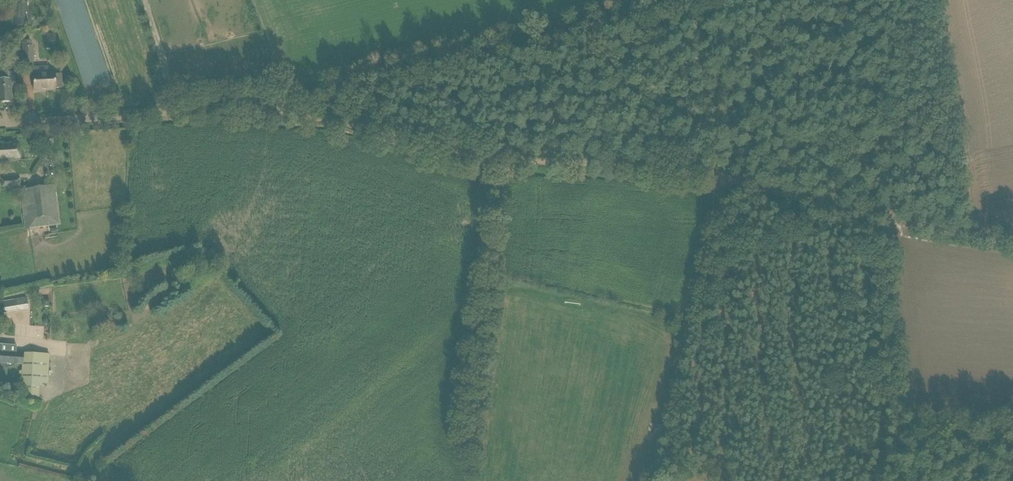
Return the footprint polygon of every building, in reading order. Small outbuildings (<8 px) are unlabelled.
[(14,26),(25,25),(25,12),(27,12),(26,2),(24,2),(24,0),(13,0),(14,26)] [(32,46),(31,46),(31,41),(23,42),(24,63),(33,63),(32,46)] [(42,69),(42,68),(33,68),(33,75),(34,91),(55,90),(55,88),(62,88),(61,75),(54,75),(54,74),(42,74),(42,69)] [(11,92),(11,78),(9,78),(9,72),(0,72),(0,102),(12,102),(11,92)] [(19,152),(18,142),(0,143),(0,163),(20,161),(19,152)] [(1,178),(1,187),(20,186),(20,177),(1,178)] [(25,229),(59,225),(54,186),(20,190),(25,229)] [(11,301),(2,302),(3,309),(12,307),(11,301)] [(1,361),(0,363),(13,364),(14,353),(15,353),(16,345),(0,344),(0,360),(1,361)] [(23,365),(22,383),(40,384),(41,355),(23,354),(23,365)] [(667,427),(655,423),(654,428),(656,428),(653,437),(662,440),(665,431),(666,431),(667,427)]
